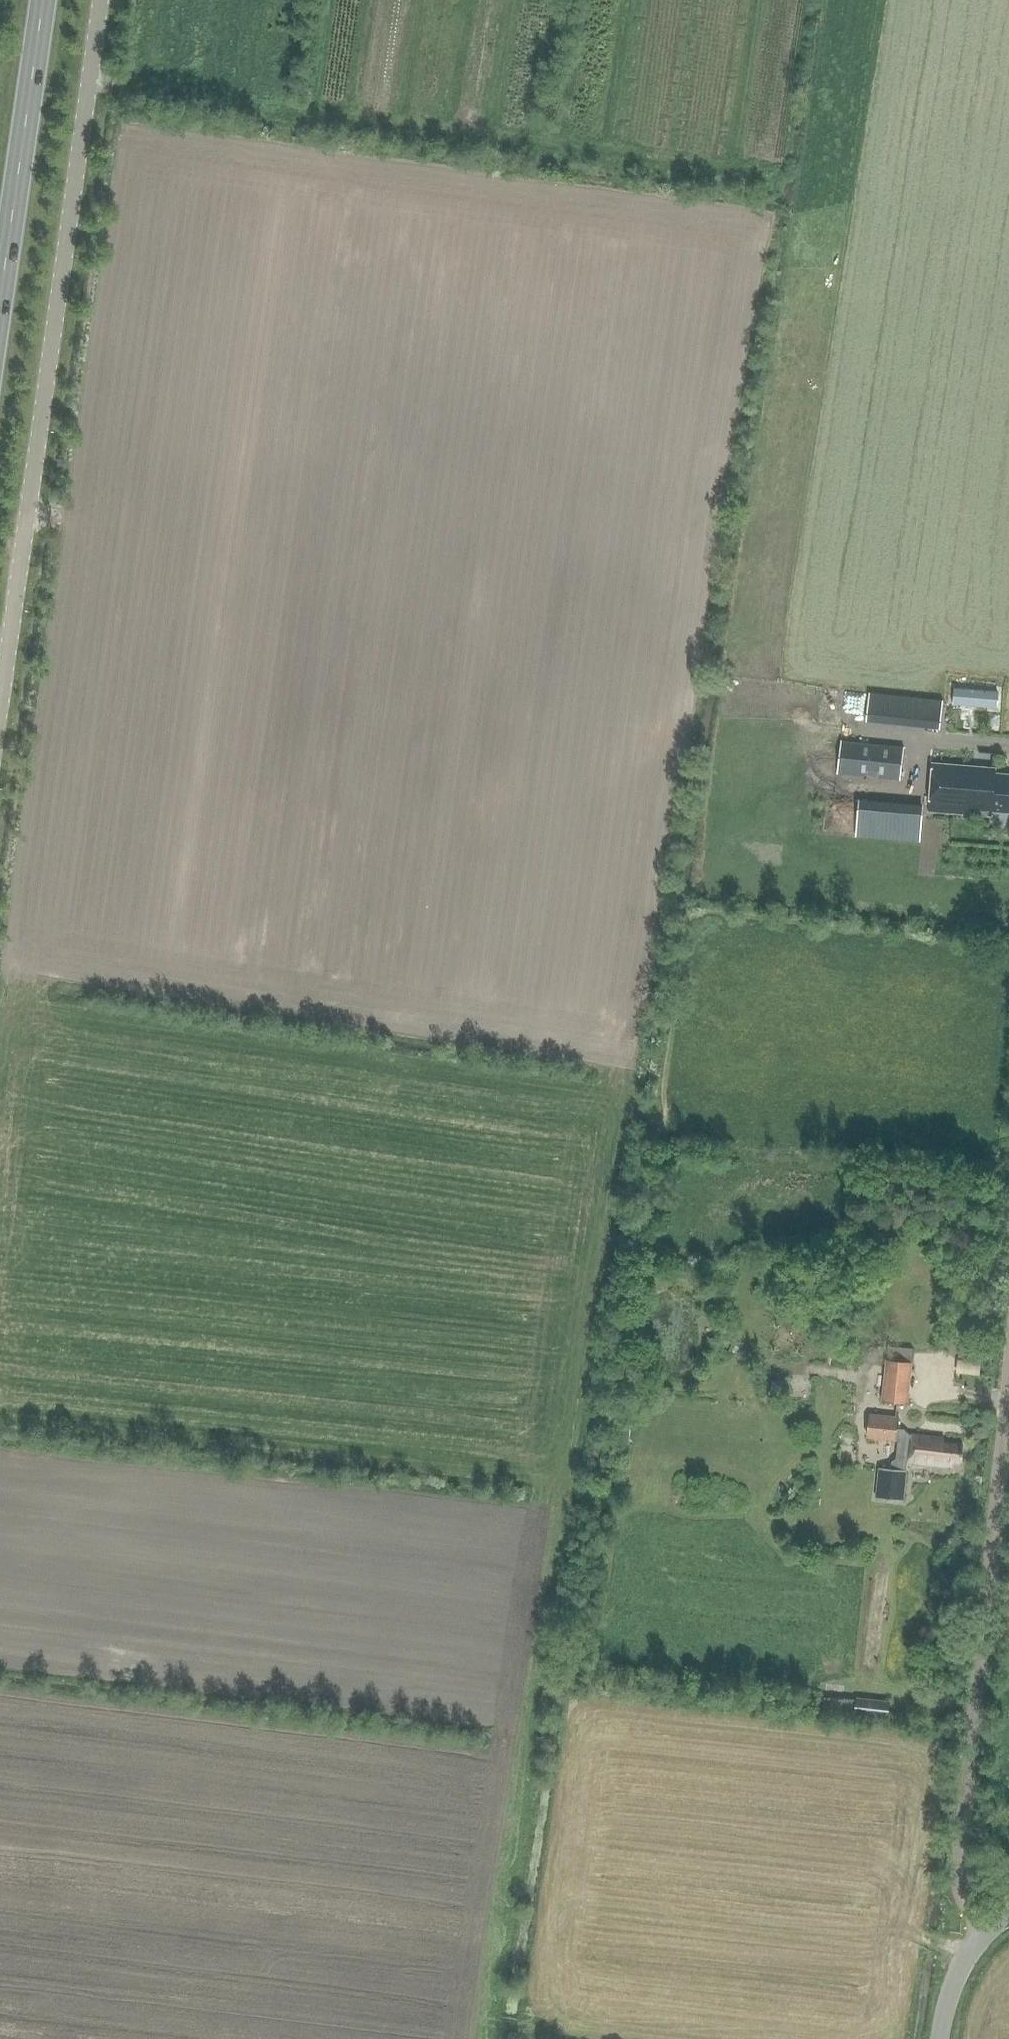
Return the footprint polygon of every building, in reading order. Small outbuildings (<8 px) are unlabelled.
[(951,687),(951,704),(998,705),(998,688),(951,687)] [(923,723),(940,725),(943,701),(926,699),(923,723)] [(841,741),(838,772),(901,779),(904,747),(841,741)] [(1008,812),(1008,774),(995,773),(995,768),(933,763),(929,811),(991,816),(992,810),(1008,812)] [(853,800),(852,837),(918,838),(918,801),(853,800)] [(908,1403),(912,1362),(885,1359),(881,1401),(908,1403)] [(893,1468),(881,1466),(877,1497),(903,1500),(907,1460),(952,1466),(952,1460),(962,1461),(963,1445),(942,1443),(943,1438),(910,1434),(904,1430),(896,1429),(897,1418),(872,1415),(870,1436),(895,1439),(900,1441),(898,1458),(894,1461),(893,1468)] [(858,1698),(856,1715),(887,1719),(890,1702),(858,1698)]
